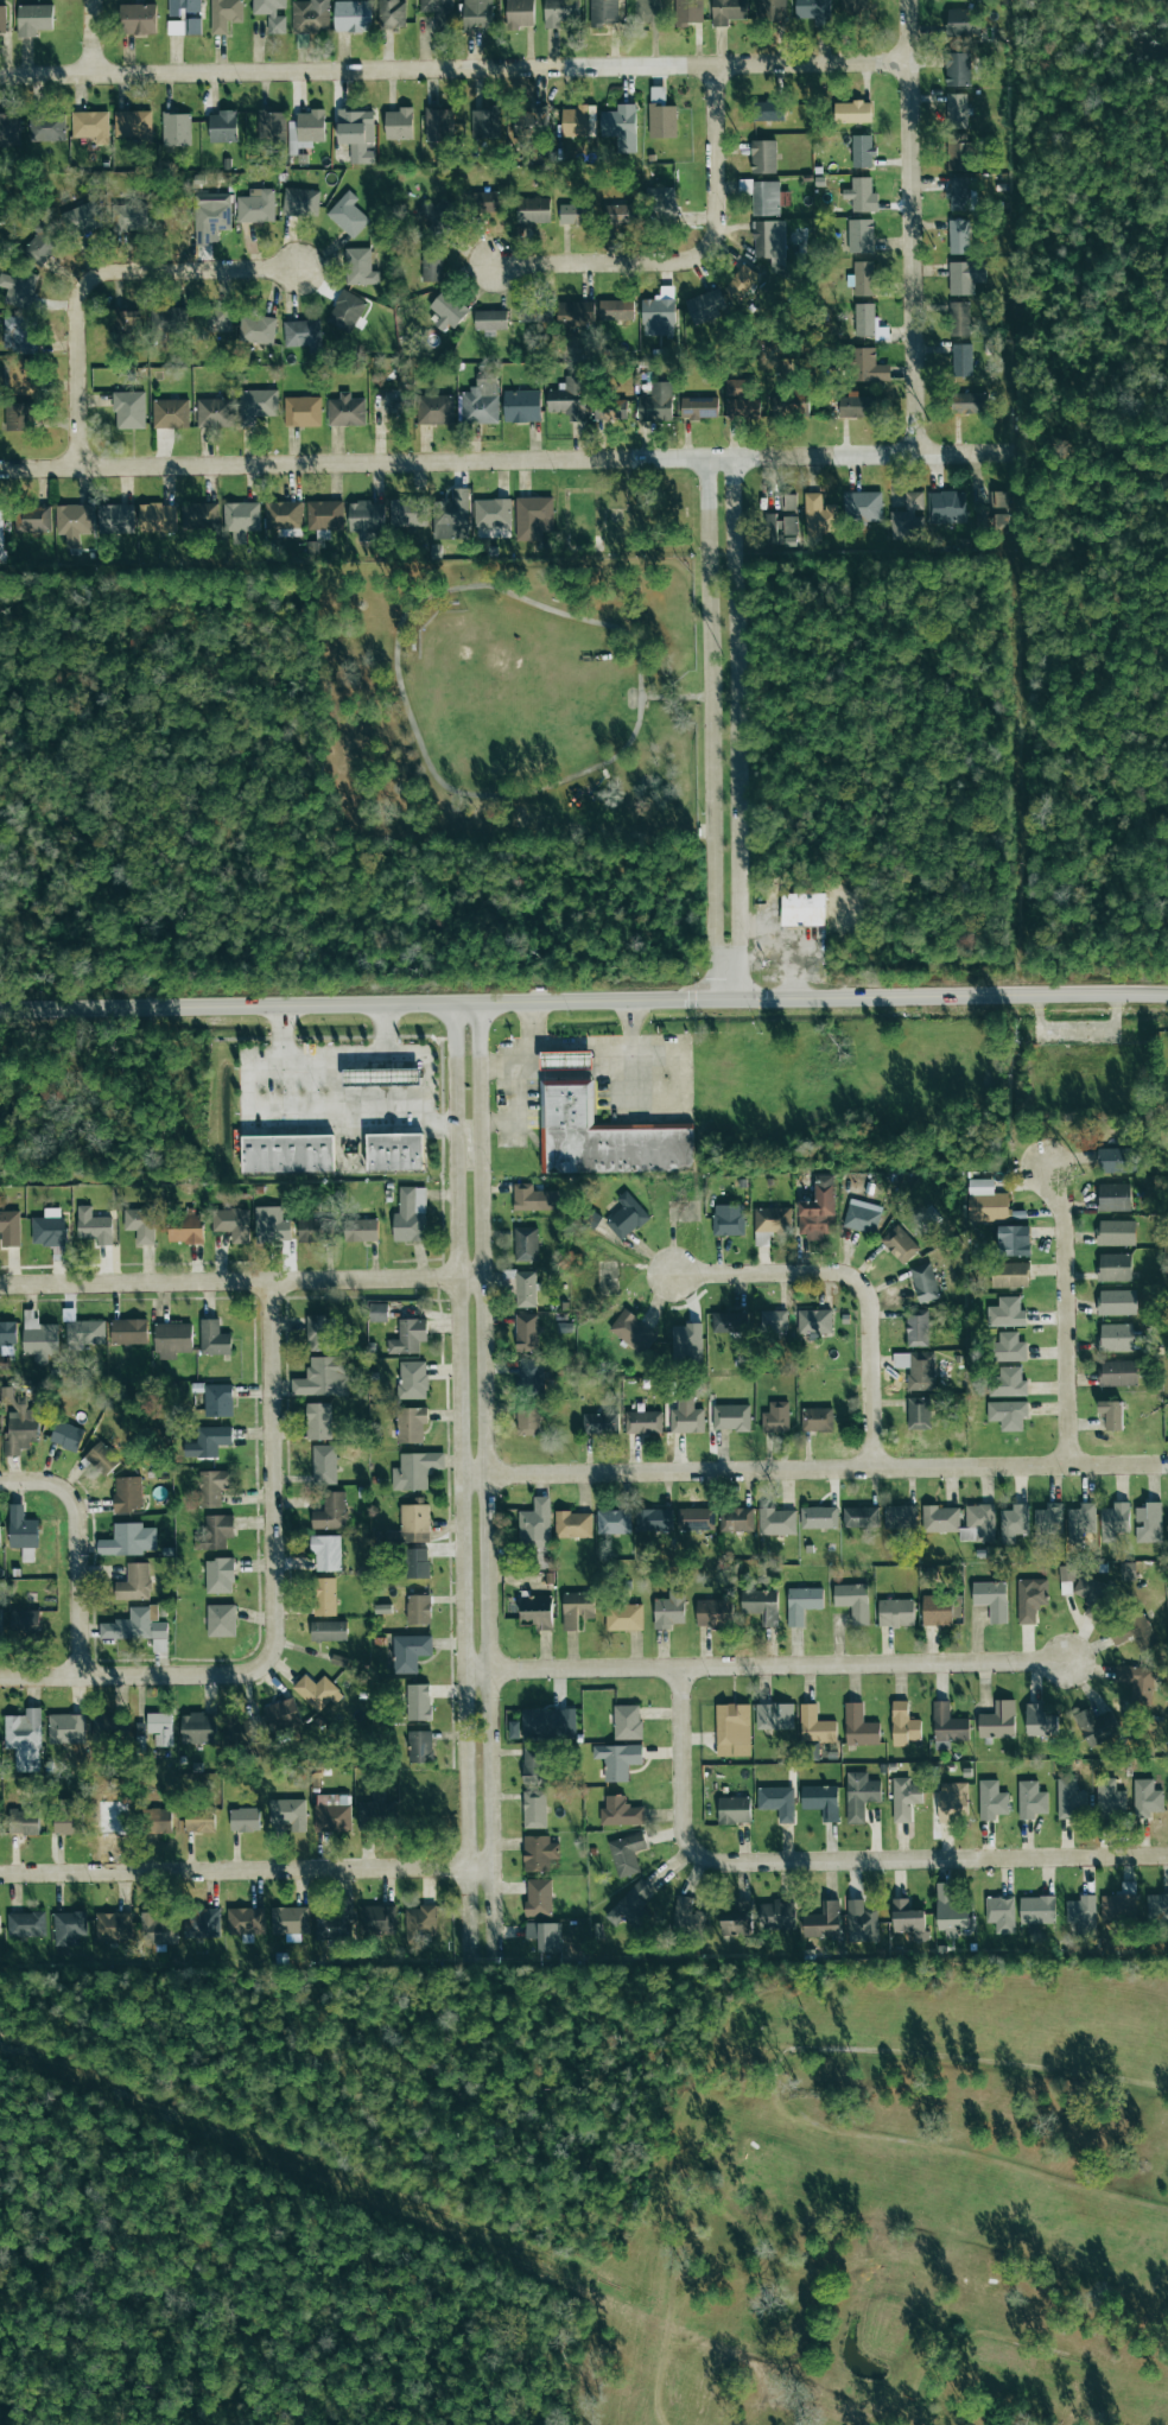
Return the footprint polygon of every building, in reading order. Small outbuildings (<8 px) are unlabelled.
[(200,0),(167,0),(167,14),(201,13),(200,0)] [(228,34),(228,21),(242,21),(242,0),(210,0),(211,34),(228,34)] [(267,13),(267,33),(285,33),(285,12),(284,0),(252,0),(252,14),(267,13)] [(291,0),(292,33),(329,32),(328,0),(309,0),(291,0)] [(334,1),(334,32),(370,31),(369,0),(334,1)] [(379,28),(405,27),(404,1),(398,1),(398,0),(378,0),(379,28)] [(434,11),(434,27),(447,27),(447,13),(451,13),(451,0),(419,0),(419,11),(434,11)] [(491,0),(462,0),(463,31),(491,30),(491,0)] [(533,27),(533,0),(506,0),(506,27),(533,27)] [(544,27),(561,27),(561,20),(573,20),(572,0),(543,0),(544,27)] [(617,23),(616,0),(589,0),(590,24),(617,23)] [(674,25),(702,24),(702,0),(674,0),(674,25)] [(728,26),(728,19),(747,19),(747,0),(711,0),(711,26),(728,26)] [(760,23),(786,21),(785,0),(759,0),(760,23)] [(814,17),(814,25),(830,24),(830,0),(794,0),(795,17),(814,17)] [(842,15),(865,15),(865,0),(841,0),(842,15)] [(51,4),(17,5),(17,37),(37,37),(37,30),(52,30),(51,4)] [(155,4),(119,4),(119,34),(155,33),(155,4)] [(947,33),(978,34),(978,9),(947,8),(947,33)] [(199,19),(167,19),(167,34),(201,33),(199,19)] [(945,85),(970,85),(970,53),(945,52),(945,85)] [(675,138),(677,106),(664,104),(665,87),(650,85),(648,137),(675,138)] [(947,128),(969,128),(966,93),(945,94),(947,128)] [(760,101),(760,120),(781,120),(782,102),(760,101)] [(871,101),(834,102),(834,122),(871,122),(871,101)] [(636,152),(636,104),(616,103),(616,112),(601,110),(601,135),(617,137),(617,152),(636,152)] [(561,107),(563,137),(590,137),(590,106),(561,107)] [(546,137),(546,108),(525,107),(525,116),(514,116),(514,135),(546,137)] [(425,140),(451,141),(452,109),(426,108),(425,140)] [(374,164),(374,150),(366,150),(366,139),(373,139),(374,110),(337,109),(337,144),(350,144),(350,164),(374,164)] [(386,139),(413,139),(413,109),(385,109),(386,139)] [(497,109),(471,110),(472,138),(499,137),(497,109)] [(72,138),(95,137),(95,145),(108,145),(108,110),(71,112),(72,138)] [(151,110),(115,110),(115,137),(151,137),(151,110)] [(236,141),(235,110),(209,112),(210,142),(236,141)] [(286,112),(259,110),(258,142),(285,144),(286,112)] [(324,110),(297,110),(297,120),(288,120),(288,150),(312,150),(312,141),(324,141),(324,110)] [(18,142),(18,113),(0,113),(0,143),(18,142)] [(191,145),(190,113),(163,113),(163,146),(191,145)] [(65,140),(64,115),(30,115),(30,140),(65,140)] [(970,170),(969,133),(946,134),(947,170),(970,170)] [(871,135),(851,135),(852,167),(871,166),(871,135)] [(776,172),(775,140),(750,140),(750,173),(776,172)] [(871,211),(871,177),(851,177),(851,189),(842,189),(843,199),(851,198),(851,211),(871,211)] [(947,210),(969,209),(969,177),(947,177),(947,210)] [(753,215),(780,215),(779,179),(738,180),(738,193),(751,193),(753,215)] [(274,221),(274,188),(248,189),(249,196),(236,196),(237,222),(274,221)] [(283,215),(317,216),(318,190),(284,188),(283,215)] [(675,188),(647,188),(647,221),(675,221),(675,188)] [(326,214),(353,239),(369,220),(353,204),(358,198),(348,190),(326,214)] [(503,211),(503,191),(468,192),(469,212),(503,211)] [(230,193),(193,195),(196,245),(217,245),(217,230),(231,229),(230,193)] [(434,205),(426,199),(417,212),(439,229),(456,207),(442,197),(434,205)] [(551,222),(550,197),(518,198),(518,222),(551,222)] [(70,239),(102,227),(93,201),(61,212),(70,239)] [(114,231),(147,230),(147,204),(113,205),(114,231)] [(559,223),(590,223),(590,204),(560,204),(559,223)] [(640,204),(604,204),(604,224),(640,224),(640,204)] [(872,218),(848,218),(848,253),(874,252),(872,218)] [(785,220),(753,221),(754,256),(770,256),(770,274),(786,273),(785,220)] [(948,220),(950,254),(969,253),(969,220),(948,220)] [(21,252),(43,267),(63,239),(42,223),(21,252)] [(379,284),(379,271),(372,271),(370,247),(345,248),(345,285),(379,284)] [(421,281),(442,280),(442,247),(421,247),(421,281)] [(874,296),(874,261),(855,260),(853,294),(874,296)] [(948,261),(950,294),(975,294),(973,283),(985,281),(985,261),(948,261)] [(725,283),(738,294),(758,274),(745,262),(725,283)] [(32,307),(38,274),(11,269),(5,303),(32,307)] [(642,336),(674,335),(673,286),(659,286),(660,297),(641,298),(642,336)] [(717,310),(725,306),(718,287),(685,300),(693,325),(719,316),(717,310)] [(325,319),(349,334),(367,303),(343,288),(325,319)] [(452,329),(469,311),(445,288),(429,306),(439,317),(434,323),(442,330),(447,324),(452,329)] [(599,300),(599,319),(634,318),(633,299),(599,300)] [(558,301),(558,328),(585,328),(585,317),(593,316),(593,300),(558,301)] [(969,335),(969,301),(948,301),(950,336),(969,335)] [(519,322),(552,322),(552,303),(519,304),(519,322)] [(855,337),(888,337),(888,326),(876,326),(875,303),(855,304),(855,337)] [(188,331),(186,306),(151,309),(152,334),(188,331)] [(203,309),(195,309),(195,331),(231,330),(230,306),(203,306),(203,309)] [(139,310),(119,311),(120,328),(140,326),(139,310)] [(506,310),(474,310),(475,330),(507,329),(506,310)] [(14,354),(37,353),(36,316),(4,317),(4,348),(14,347),(14,354)] [(239,342),(274,343),(275,317),(241,316),(239,342)] [(320,351),(320,320),(284,320),(285,347),(309,345),(309,351),(320,351)] [(971,343),(952,344),(953,376),(972,376),(971,343)] [(875,347),(852,348),(853,381),(889,380),(889,363),(876,364),(875,347)] [(9,394),(37,394),(36,358),(8,360),(9,394)] [(546,389),(547,412),(567,412),(567,420),(584,420),(583,375),(564,375),(565,389),(546,389)] [(497,424),(497,379),(476,377),(476,389),(462,389),(462,423),(497,424)] [(725,396),(725,417),(755,417),(754,379),(724,380),(725,396)] [(672,420),(671,381),(652,381),(652,396),(637,396),(637,421),(672,420)] [(277,389),(239,391),(240,426),(255,426),(255,415),(278,415),(277,389)] [(503,391),(503,423),(540,421),(540,391),(503,391)] [(115,428),(145,428),(144,392),(114,392),(115,428)] [(366,425),(364,398),(350,399),(350,392),(338,392),(338,399),(328,399),(328,425),(366,425)] [(985,393),(952,393),(953,412),(985,412),(985,393)] [(417,424),(453,424),(452,394),(417,395),(417,424)] [(839,417),(872,417),(872,396),(857,396),(857,394),(839,394),(839,417)] [(773,415),(808,415),(808,395),(773,395),(773,415)] [(320,396),(284,396),(285,426),(320,426),(320,396)] [(717,396),(680,398),(681,419),(717,418),(717,396)] [(197,399),(197,427),(233,426),(233,398),(197,399)] [(593,419),(626,419),(626,401),(608,401),(608,399),(593,398),(593,419)] [(189,399),(152,399),(153,428),(189,427),(189,399)] [(34,430),(34,402),(5,402),(6,430),(34,430)] [(468,487),(451,488),(451,499),(432,499),(433,539),(469,538),(468,487)] [(927,491),(928,523),(965,522),(964,490),(927,491)] [(1004,490),(986,491),(988,508),(1005,507),(1004,490)] [(836,504),(823,504),(823,491),(804,493),(805,534),(837,533),(836,504)] [(881,491),(843,491),(843,520),(882,520),(881,491)] [(889,539),(921,539),(922,516),(914,516),(914,509),(922,509),(922,491),(904,491),(904,512),(890,510),(889,539)] [(780,509),(794,510),(795,494),(780,493),(780,509)] [(515,497),(516,540),(541,540),(541,531),(553,531),(553,496),(515,497)] [(427,526),(426,497),(389,499),(391,527),(427,526)] [(474,499),(475,527),(510,526),(510,499),(474,499)] [(343,529),(343,500),(306,501),(307,531),(343,529)] [(265,502),(265,528),(301,527),(300,501),(265,502)] [(349,502),(349,527),(360,527),(360,541),(375,540),(375,531),(385,531),(385,501),(349,502)] [(215,503),(182,502),(180,528),(214,529),(215,503)] [(259,502),(223,502),(223,531),(231,531),(231,544),(245,544),(245,531),(259,531),(259,502)] [(133,503),(99,504),(99,533),(134,532),(133,503)] [(140,503),(139,531),(174,531),(176,504),(140,503)] [(56,534),(64,533),(65,548),(78,548),(78,534),(91,533),(91,504),(56,504),(56,534)] [(15,533),(51,532),(50,507),(14,508),(15,533)] [(983,512),(973,512),(975,529),(984,529),(983,512)] [(795,518),(775,518),(775,513),(764,513),(764,540),(776,540),(776,534),(795,534),(795,518)] [(991,531),(1005,531),(1005,513),(991,514),(991,531)] [(786,925),(785,894),(825,893),(826,923),(786,925)] [(546,1068),(546,1052),(595,1049),(596,1067),(546,1068)] [(343,1068),(343,1084),(418,1083),(418,1067),(343,1068)] [(545,1080),(596,1079),(597,1124),(697,1121),(698,1173),(547,1176),(545,1080)] [(364,1137),(364,1164),(418,1166),(419,1138),(364,1137)] [(245,1140),(245,1168),(328,1168),(328,1138),(245,1140)] [(1136,1148),(1098,1148),(1098,1173),(1137,1172),(1136,1148)] [(836,1175),(814,1174),(814,1201),(798,1200),(798,1238),(823,1238),(823,1233),(834,1233),(836,1175)] [(967,1217),(1026,1217),(1027,1211),(1008,1211),(1008,1193),(994,1193),(994,1179),(969,1179),(967,1217)] [(513,1210),(558,1210),(558,1191),(532,1191),(533,1183),(514,1182),(513,1210)] [(1131,1183),(1099,1183),(1098,1210),(1130,1211),(1131,1183)] [(393,1240),(425,1242),(426,1187),(399,1186),(398,1212),(394,1212),(393,1240)] [(605,1223),(622,1240),(649,1215),(626,1189),(616,1199),(622,1206),(605,1223)] [(843,1227),(876,1233),(881,1205),(849,1199),(843,1227)] [(713,1236),(744,1234),(743,1204),(713,1205),(713,1236)] [(96,1245),(112,1245),(112,1217),(91,1217),(91,1205),(77,1206),(78,1237),(96,1237),(96,1245)] [(291,1220),(283,1220),(281,1206),(255,1206),(256,1242),(291,1240),(291,1220)] [(65,1245),(64,1207),(44,1208),(44,1217),(31,1217),(32,1245),(65,1245)] [(754,1233),(789,1232),(789,1207),(754,1208),(754,1233)] [(154,1208),(123,1208),(123,1231),(135,1230),(137,1245),(155,1244),(154,1208)] [(212,1231),(231,1231),(231,1244),(249,1243),(248,1208),(211,1208),(212,1231)] [(0,1210),(0,1232),(0,1246),(20,1246),(19,1210),(0,1210)] [(586,1212),(582,1223),(596,1229),(601,1218),(586,1212)] [(202,1214),(167,1215),(167,1243),(202,1243),(202,1214)] [(344,1242),(377,1240),(377,1218),(344,1219),(344,1242)] [(297,1239),(328,1242),(329,1223),(298,1220),(297,1239)] [(1135,1244),(1135,1220),(1097,1220),(1097,1245),(1135,1244)] [(920,1249),(896,1224),(880,1240),(903,1264),(920,1249)] [(1023,1225),(998,1226),(998,1256),(1031,1255),(1030,1243),(1023,1243),(1023,1225)] [(515,1261),(538,1261),(537,1227),(514,1227),(515,1261)] [(1098,1281),(1131,1281),(1131,1253),(1098,1253),(1098,1281)] [(1029,1262),(991,1263),(991,1288),(1029,1288),(1029,1262)] [(910,1267),(916,1302),(938,1299),(933,1263),(910,1267)] [(535,1307),(535,1271),(515,1271),(515,1307),(535,1307)] [(1136,1289),(1098,1290),(1098,1315),(1136,1314),(1136,1289)] [(1020,1296),(997,1296),(997,1306),(988,1306),(988,1326),(1026,1326),(1026,1309),(1020,1309),(1020,1296)] [(368,1321),(387,1322),(387,1303),(369,1303),(368,1321)] [(57,1354),(58,1325),(36,1323),(36,1309),(24,1309),(23,1353),(36,1354),(36,1363),(46,1363),(47,1353),(57,1354)] [(798,1310),(799,1333),(808,1333),(808,1335),(832,1335),(832,1309),(798,1310)] [(906,1310),(907,1347),(928,1346),(928,1309),(906,1310)] [(656,1332),(621,1310),(608,1332),(643,1353),(656,1332)] [(787,1310),(761,1310),(761,1329),(787,1329),(787,1310)] [(712,1332),(745,1332),(745,1312),(712,1312),(712,1332)] [(516,1352),(538,1351),(538,1335),(544,1335),(542,1326),(538,1326),(537,1314),(514,1314),(516,1352)] [(307,1350),(330,1350),(330,1315),(307,1315),(307,1350)] [(112,1319),(112,1344),(147,1345),(147,1320),(112,1319)] [(218,1319),(201,1319),(201,1354),(231,1353),(230,1333),(218,1333),(218,1319)] [(398,1319),(398,1339),(387,1339),(387,1353),(419,1353),(419,1341),(426,1341),(426,1319),(398,1319)] [(104,1344),(104,1320),(66,1321),(66,1350),(83,1350),(83,1344),(104,1344)] [(11,1354),(12,1344),(15,1344),(15,1321),(0,1321),(0,1354),(11,1354)] [(191,1322),(154,1323),(155,1359),(176,1359),(176,1352),(192,1352),(191,1322)] [(673,1365),(702,1365),(702,1323),(672,1325),(673,1365)] [(1099,1325),(1100,1351),(1141,1350),(1141,1331),(1132,1332),(1132,1323),(1099,1325)] [(1026,1361),(1027,1341),(1017,1341),(1018,1332),(999,1332),(999,1341),(994,1341),(994,1360),(1026,1361)] [(934,1390),(934,1352),(893,1353),(893,1367),(907,1367),(907,1390),(934,1390)] [(348,1395),(347,1356),(307,1357),(307,1378),(291,1378),(292,1395),(348,1395)] [(542,1396),(544,1359),(519,1358),(518,1395),(542,1396)] [(426,1360),(399,1360),(399,1398),(427,1398),(426,1360)] [(1099,1361),(1100,1386),(1137,1385),(1137,1360),(1099,1361)] [(989,1396),(1027,1396),(1027,1379),(1021,1379),(1021,1366),(999,1366),(999,1376),(989,1376),(989,1396)] [(204,1416),(233,1416),(231,1384),(204,1384),(204,1416)] [(704,1431),(703,1408),(693,1408),(693,1392),(677,1394),(678,1408),(669,1408),(671,1433),(704,1431)] [(907,1429),(931,1429),(931,1398),(908,1397),(907,1429)] [(788,1401),(769,1401),(769,1411),(761,1413),(761,1431),(789,1430),(788,1401)] [(1027,1402),(988,1401),(986,1421),(1001,1421),(1001,1430),(1022,1430),(1022,1417),(1027,1417),(1027,1402)] [(1106,1430),(1123,1429),(1122,1401),(1097,1401),(1098,1415),(1105,1415),(1106,1430)] [(539,1435),(540,1402),(518,1402),(516,1435),(539,1435)] [(306,1440),(331,1439),(331,1403),(306,1403),(306,1440)] [(712,1405),(713,1430),(750,1430),(749,1404),(712,1405)] [(427,1407),(396,1407),(398,1443),(424,1443),(423,1423),(427,1423),(427,1407)] [(832,1408),(801,1408),(801,1430),(833,1430),(832,1408)] [(5,1455),(20,1455),(20,1445),(38,1445),(37,1410),(7,1411),(8,1441),(4,1441),(5,1455)] [(662,1411),(624,1411),(624,1434),(662,1433),(662,1411)] [(583,1434),(618,1433),(618,1413),(583,1414),(583,1434)] [(78,1450),(84,1428),(56,1421),(50,1443),(78,1450)] [(184,1456),(217,1456),(217,1445),(231,1445),(231,1427),(196,1426),(196,1443),(184,1442),(184,1456)] [(121,1459),(101,1440),(85,1456),(106,1475),(121,1459)] [(336,1484),(336,1445),(312,1445),(312,1484),(336,1484)] [(444,1453),(399,1453),(400,1467),(392,1467),(392,1490),(429,1490),(429,1469),(444,1468),(444,1453)] [(233,1469),(198,1471),(198,1507),(222,1507),(221,1487),(233,1486),(233,1469)] [(132,1512),(132,1506),(141,1505),(141,1477),(114,1477),(115,1512),(132,1512)] [(311,1511),(311,1528),(345,1528),(344,1491),(323,1491),(324,1510),(311,1511)] [(519,1511),(519,1547),(550,1547),(548,1496),(533,1497),(534,1511),(519,1511)] [(1081,1532),(1096,1532),(1094,1502),(1079,1503),(1079,1509),(1067,1509),(1068,1542),(1083,1542),(1081,1532)] [(1100,1542),(1118,1541),(1118,1534),(1129,1534),(1129,1502),(1112,1503),(1112,1507),(1100,1509),(1100,1542)] [(1034,1510),(1034,1542),(1062,1542),(1061,1503),(1046,1503),(1046,1509),(1034,1510)] [(1161,1542),(1161,1503),(1145,1503),(1145,1507),(1135,1507),(1135,1524),(1136,1542),(1161,1542)] [(36,1519),(24,1519),(24,1504),(9,1504),(9,1547),(21,1547),(21,1559),(37,1559),(36,1519)] [(399,1505),(400,1542),(430,1542),(429,1504),(399,1505)] [(995,1504),(965,1504),(965,1528),(959,1528),(959,1506),(922,1506),(922,1531),(959,1531),(959,1541),(995,1541),(995,1504)] [(1001,1510),(1001,1544),(1015,1543),(1015,1534),(1028,1534),(1028,1504),(1011,1504),(1011,1510),(1001,1510)] [(884,1528),(915,1528),(916,1505),(884,1505),(884,1528)] [(758,1535),(795,1534),(795,1510),(775,1510),(775,1506),(758,1506),(758,1535)] [(800,1528),(838,1528),(837,1506),(800,1507),(800,1528)] [(878,1507),(844,1506),(843,1526),(877,1528),(878,1507)] [(715,1507),(678,1509),(678,1530),(715,1529),(715,1507)] [(753,1531),(754,1509),(721,1507),(721,1531),(753,1531)] [(597,1510),(597,1534),(630,1532),(630,1509),(597,1510)] [(672,1509),(636,1509),(636,1530),(672,1530),(672,1509)] [(591,1537),(592,1512),(554,1511),(554,1537),(591,1537)] [(234,1537),(234,1515),(204,1515),(205,1548),(226,1548),(226,1537),(234,1537)] [(113,1523),(114,1540),(97,1540),(97,1555),(144,1554),(144,1550),(157,1549),(155,1526),(142,1528),(142,1523),(113,1523)] [(339,1535),(312,1536),(313,1572),(341,1570),(339,1535)] [(429,1548),(406,1549),(406,1579),(429,1577),(429,1548)] [(234,1593),(233,1555),(204,1556),(205,1593),(234,1593)] [(150,1562),(126,1563),(127,1581),(115,1581),(115,1600),(150,1599),(150,1562)] [(1083,1615),(1103,1623),(1115,1586),(1079,1574),(1073,1594),(1088,1599),(1083,1615)] [(336,1615),(336,1577),(313,1577),(313,1615),(336,1615)] [(1046,1579),(1017,1579),(1018,1624),(1036,1624),(1035,1606),(1047,1606),(1046,1579)] [(1005,1581),(971,1582),(972,1605),(989,1605),(989,1624),(1007,1623),(1005,1581)] [(851,1625),(868,1625),(868,1583),(833,1585),(833,1606),(851,1606),(851,1625)] [(788,1588),(787,1626),(804,1626),(804,1608),(823,1608),(823,1588),(788,1588)] [(776,1589),(742,1591),(743,1613),(761,1613),(761,1626),(777,1626),(776,1589)] [(563,1593),(564,1631),(578,1630),(577,1618),(593,1617),(593,1592),(563,1593)] [(654,1629),(671,1629),(671,1624),(685,1624),(684,1592),(668,1592),(668,1598),(654,1599),(654,1629)] [(430,1624),(430,1594),(406,1595),(407,1624),(430,1624)] [(551,1595),(519,1596),(520,1620),(534,1619),(535,1631),(552,1630),(551,1595)] [(922,1624),(951,1625),(952,1596),(923,1595),(922,1624)] [(696,1625),(729,1626),(729,1600),(697,1599),(696,1625)] [(878,1599),(878,1626),(914,1625),(914,1599),(878,1599)] [(235,1636),(235,1604),(207,1604),(207,1636),(235,1636)] [(605,1606),(605,1631),(643,1630),(642,1605),(605,1606)] [(100,1638),(167,1638),(167,1621),(158,1621),(158,1606),(129,1606),(129,1620),(100,1620),(100,1638)] [(39,1610),(11,1611),(12,1634),(39,1634),(39,1610)] [(1140,1651),(1159,1642),(1144,1613),(1107,1632),(1115,1645),(1132,1637),(1140,1651)] [(347,1620),(311,1621),(311,1642),(347,1640),(347,1620)] [(417,1672),(417,1656),(432,1655),(431,1636),(393,1636),(393,1674),(417,1672)] [(1115,1682),(1132,1682),(1131,1702),(1151,1703),(1153,1668),(1115,1665),(1115,1682)] [(323,1675),(315,1683),(305,1674),(292,1687),(320,1714),(341,1693),(323,1675)] [(406,1684),(406,1720),(430,1720),(430,1684),(406,1684)] [(262,1707),(272,1733),(301,1722),(292,1696),(262,1707)] [(1015,1737),(1014,1699),(995,1700),(995,1713),(978,1714),(978,1737),(1015,1737)] [(908,1700),(891,1701),(893,1746),(908,1746),(908,1740),(921,1740),(920,1719),(908,1720),(908,1700)] [(948,1740),(969,1739),(969,1718),(948,1719),(948,1701),(933,1701),(934,1750),(950,1750),(948,1740)] [(845,1744),(880,1744),(880,1721),(863,1722),(862,1702),(845,1702),(845,1744)] [(750,1703),(716,1705),(716,1745),(750,1745),(750,1703)] [(756,1705),(756,1729),(794,1728),(793,1703),(756,1705)] [(817,1703),(800,1703),(801,1741),(836,1741),(836,1720),(818,1721),(817,1703)] [(1041,1703),(1026,1703),(1027,1735),(1058,1734),(1058,1713),(1042,1714),(1041,1703)] [(614,1739),(641,1739),(640,1705),(614,1705),(614,1739)] [(1094,1719),(1088,1707),(1073,1715),(1090,1747),(1122,1731),(1111,1710),(1094,1719)] [(5,1715),(5,1748),(14,1748),(15,1771),(40,1771),(40,1708),(25,1708),(25,1715),(5,1715)] [(522,1709),(522,1739),(577,1738),(576,1708),(522,1709)] [(49,1744),(85,1742),(85,1713),(47,1714),(49,1744)] [(147,1733),(154,1733),(154,1746),(172,1746),(171,1713),(146,1713),(147,1733)] [(180,1714),(182,1744),(217,1742),(217,1713),(180,1714)] [(93,1715),(93,1742),(121,1742),(121,1714),(93,1715)] [(261,1718),(223,1715),(222,1742),(259,1744),(261,1718)] [(431,1729),(408,1731),(408,1763),(432,1763),(431,1729)] [(642,1744),(592,1746),(593,1758),(604,1758),(604,1782),(628,1782),(628,1765),(642,1764),(642,1744)] [(546,1747),(523,1747),(522,1784),(545,1784),(546,1747)] [(881,1802),(880,1780),(868,1780),(867,1771),(846,1772),(848,1824),(864,1823),(864,1802),(881,1802)] [(910,1822),(910,1803),(922,1803),(921,1783),(909,1784),(909,1777),(893,1777),(893,1822),(910,1822)] [(1097,1778),(1097,1816),(1126,1815),(1125,1790),(1116,1790),(1116,1777),(1097,1778)] [(1075,1778),(1058,1778),(1058,1817),(1085,1817),(1085,1791),(1075,1791),(1075,1778)] [(1008,1792),(998,1792),(998,1779),(978,1779),(979,1820),(995,1820),(995,1814),(1009,1814),(1008,1792)] [(1162,1811),(1161,1779),(1132,1780),(1135,1817),(1150,1817),(1149,1811),(1162,1811)] [(1048,1814),(1047,1791),(1039,1791),(1039,1780),(1017,1780),(1018,1820),(1034,1818),(1034,1814),(1048,1814)] [(967,1821),(966,1783),(938,1783),(939,1821),(967,1821)] [(801,1786),(801,1809),(821,1809),(821,1822),(838,1821),(838,1785),(801,1786)] [(793,1786),(757,1788),(757,1809),(779,1809),(779,1823),(794,1822),(793,1786)] [(546,1828),(546,1791),(523,1790),(523,1828),(546,1828)] [(358,1828),(396,1827),(395,1801),(383,1802),(382,1792),(372,1794),(372,1801),(357,1802),(358,1828)] [(350,1830),(350,1794),(313,1794),(315,1830),(350,1830)] [(643,1807),(626,1807),(626,1795),(604,1796),(605,1808),(599,1808),(601,1824),(643,1823),(643,1807)] [(718,1797),(718,1823),(750,1823),(750,1797),(718,1797)] [(59,1798),(59,1813),(53,1813),(55,1834),(83,1834),(83,1811),(72,1811),(72,1798),(59,1798)] [(305,1799),(271,1798),(269,1827),(292,1827),(292,1832),(305,1832),(305,1799)] [(230,1809),(230,1832),(259,1830),(259,1808),(230,1809)] [(185,1832),(214,1832),(215,1809),(185,1809),(185,1832)] [(39,1834),(38,1810),(8,1810),(8,1834),(39,1834)] [(155,1810),(157,1834),(172,1833),(171,1810),(155,1810)] [(609,1840),(616,1878),(640,1873),(635,1851),(647,1848),(643,1833),(609,1840)] [(523,1872),(550,1872),(550,1859),(559,1859),(558,1842),(550,1842),(550,1835),(523,1835),(523,1872)] [(623,1918),(634,1928),(646,1913),(639,1907),(654,1891),(640,1878),(604,1917),(615,1926),(623,1918)] [(551,1916),(551,1879),(526,1879),(526,1916),(551,1916)] [(1100,1896),(1102,1921),(1136,1921),(1135,1880),(1121,1881),(1121,1896),(1100,1896)] [(952,1883),(937,1883),(939,1938),(958,1937),(958,1930),(972,1929),(971,1910),(953,1910),(952,1883)] [(692,1897),(677,1894),(671,1930),(704,1935),(706,1913),(691,1910),(692,1897)] [(1096,1894),(1080,1894),(1080,1900),(1066,1900),(1066,1923),(1075,1922),(1075,1940),(1096,1938),(1096,1894)] [(1148,1894),(1148,1923),(1167,1923),(1167,1894),(1148,1894)] [(1020,1897),(1020,1924),(1055,1923),(1054,1896),(1020,1897)] [(316,1906),(316,1941),(351,1941),(351,1897),(336,1897),(336,1906),(316,1906)] [(1015,1934),(1014,1897),(985,1897),(986,1923),(995,1922),(995,1934),(1015,1934)] [(925,1910),(908,1910),(908,1898),(891,1899),(893,1932),(913,1931),(913,1941),(926,1941),(925,1910)] [(821,1900),(821,1913),(805,1915),(805,1937),(839,1936),(838,1899),(821,1900)] [(864,1899),(848,1899),(848,1936),(877,1935),(876,1907),(864,1909),(864,1899)] [(750,1936),(753,1902),(737,1900),(736,1913),(721,1913),(721,1935),(750,1936)] [(794,1903),(761,1903),(762,1929),(795,1928),(794,1903)] [(395,1932),(395,1905),(358,1906),(360,1934),(395,1932)] [(436,1905),(407,1906),(407,1936),(437,1936),(436,1905)] [(309,1907),(272,1906),(271,1934),(309,1934),(309,1907)] [(227,1907),(228,1935),(265,1934),(264,1907),(227,1907)] [(184,1909),(183,1937),(220,1937),(220,1910),(184,1909)] [(77,1945),(78,1935),(85,1935),(87,1912),(55,1911),(53,1945),(77,1945)] [(45,1912),(7,1912),(7,1937),(45,1936),(45,1912)] [(132,1941),(131,1912),(96,1912),(96,1942),(132,1941)] [(172,1944),(173,1916),(141,1915),(141,1950),(161,1950),(161,1944),(172,1944)] [(560,1923),(526,1922),(525,1937),(538,1937),(538,1955),(559,1956),(560,1923)]
